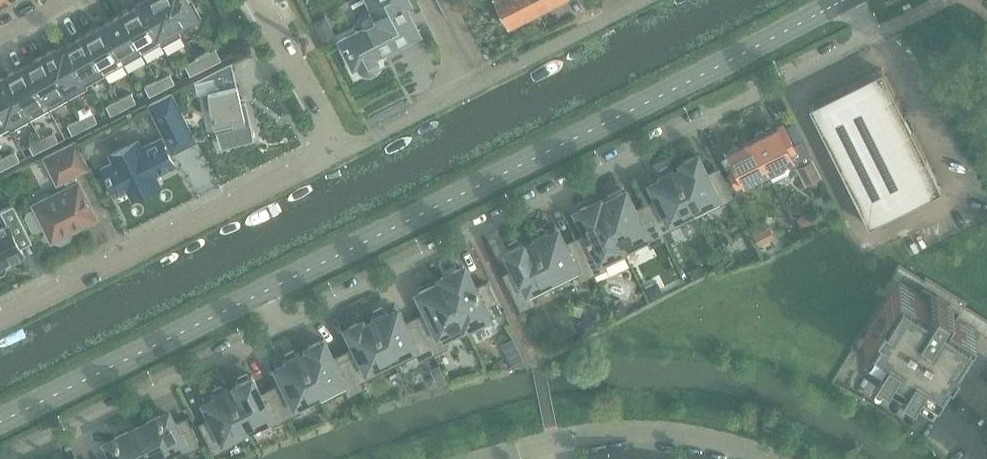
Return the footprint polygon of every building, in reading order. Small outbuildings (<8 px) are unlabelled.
[(139,6),(140,5),(157,36),(158,37),(161,42),(161,43),(162,45),(181,35),(177,27),(162,0),(143,0),(137,3),(139,6)] [(177,27),(182,24),(184,27),(202,17),(200,14),(192,0),(162,0),(177,27)] [(354,69),(358,67),(361,71),(366,74),(371,75),(376,72),(379,68),(379,62),(377,57),(422,35),(408,6),(413,3),(412,0),(369,0),(372,7),(362,13),(360,19),(358,24),(361,30),(340,40),(354,69)] [(540,11),(534,0),(495,0),(509,27),(540,11)] [(540,11),(561,0),(534,0),(540,11)] [(139,6),(121,16),(138,45),(139,48),(142,53),(161,43),(161,42),(158,37),(157,36),(140,5),(139,6)] [(325,15),(312,22),(323,43),(336,37),(325,15)] [(121,16),(102,26),(120,58),(123,64),(142,53),(139,48),(138,45),(121,16)] [(102,26),(83,37),(100,66),(101,69),(104,74),(123,64),(120,58),(102,26)] [(83,37),(66,46),(65,47),(82,78),(83,79),(86,85),(86,84),(104,74),(101,69),(100,66),(83,37)] [(64,44),(44,55),(63,90),(68,98),(88,87),(86,84),(86,85),(83,79),(82,78),(65,47),(66,46),(64,44)] [(216,49),(195,59),(201,70),(221,60),(216,49)] [(44,55),(25,65),(45,100),(49,109),(68,98),(63,90),(44,55)] [(190,75),(201,70),(195,59),(185,64),(190,75)] [(25,65),(6,76),(26,111),(30,119),(49,109),(45,100),(25,65)] [(881,70),(809,106),(868,225),(941,189),(910,127),(881,70)] [(170,74),(158,80),(163,89),(175,83),(170,74)] [(6,120),(7,121),(10,127),(9,127),(11,130),(30,119),(26,111),(6,76),(0,79),(0,109),(6,120)] [(149,96),(163,89),(158,80),(144,87),(149,96)] [(250,118),(246,100),(241,101),(237,85),(208,92),(211,108),(213,118),(220,144),(222,144),(252,136),(254,136),(250,118)] [(154,187),(160,184),(156,175),(175,165),(169,153),(173,151),(173,153),(197,141),(173,93),(149,105),(166,138),(163,140),(162,138),(142,148),(139,141),(111,155),(115,162),(103,168),(117,195),(128,189),(132,198),(139,194),(143,197),(147,197),(151,195),(153,191),(154,187)] [(131,93),(119,99),(124,109),(136,102),(131,93)] [(111,115),(124,109),(119,99),(106,106),(111,115)] [(9,127),(10,127),(7,121),(6,120),(0,109),(0,132),(9,127)] [(93,112),(80,119),(85,128),(97,122),(93,112)] [(72,134),(85,128),(80,119),(68,125),(72,134)] [(794,158),(791,152),(796,149),(783,123),(766,132),(762,129),(756,132),(756,137),(752,139),(768,171),(773,180),(788,172),(789,168),(786,162),(794,158)] [(54,132),(42,138),(46,147),(58,141),(54,132)] [(33,154),(46,147),(42,138),(29,145),(33,154)] [(735,169),(728,173),(736,187),(768,171),(752,139),(726,152),(735,169)] [(90,168),(76,141),(44,157),(58,184),(66,180),(70,187),(35,205),(37,209),(29,213),(27,217),(33,229),(38,231),(46,227),(53,241),(56,239),(57,242),(62,244),(70,239),(72,234),(70,232),(98,218),(79,182),(79,183),(75,175),(90,168)] [(15,151),(3,157),(8,167),(20,161),(15,151)] [(681,163),(683,167),(675,171),(696,214),(733,196),(719,168),(707,174),(697,155),(695,156),(695,155),(693,156),(694,157),(685,161),(684,160),(683,161),(683,162),(681,163)] [(811,159),(797,166),(807,184),(821,177),(811,159)] [(668,166),(659,171),(660,172),(658,173),(658,174),(656,175),(658,179),(650,183),(658,199),(646,204),(660,232),(661,232),(696,214),(675,171),(673,167),(671,168),(670,167),(669,168),(668,166)] [(650,245),(664,238),(661,232),(660,232),(646,204),(635,210),(625,191),(601,202),(600,201),(626,254),(627,254),(626,252),(648,241),(650,245)] [(587,233),(576,238),(593,273),(605,267),(604,265),(626,254),(600,201),(598,202),(597,200),(577,210),(579,213),(578,214),(587,233)] [(29,234),(15,204),(0,211),(7,225),(0,229),(0,274),(5,272),(8,265),(6,262),(24,253),(18,240),(29,234)] [(770,227),(766,229),(765,228),(752,234),(758,245),(775,236),(770,227)] [(533,235),(533,236),(531,237),(533,241),(554,284),(578,273),(581,279),(593,273),(576,238),(565,244),(558,229),(549,233),(547,229),(545,230),(545,229),(543,230),(542,228),(533,233),(534,234),(533,235)] [(516,268),(504,274),(521,309),(534,302),(531,296),(554,284),(533,241),(524,245),(523,241),(521,242),(520,241),(518,242),(518,240),(509,245),(510,247),(508,247),(508,248),(506,249),(516,268)] [(727,248),(715,254),(721,265),(733,259),(727,248)] [(701,264),(689,270),(693,278),(705,272),(701,264)] [(449,273),(451,276),(443,280),(468,332),(491,321),(489,317),(501,311),(487,283),(475,288),(466,269),(464,270),(463,267),(449,273)] [(919,291),(920,290),(900,278),(861,339),(883,352),(894,359),(907,367),(918,375),(937,386),(960,349),(975,325),(972,323),(955,312),(954,313),(943,305),(947,298),(936,291),(931,298),(919,291)] [(428,312),(416,318),(433,352),(446,346),(444,342),(467,331),(468,332),(443,280),(418,293),(428,312)] [(656,283),(643,289),(648,300),(661,294),(656,283)] [(620,298),(608,304),(614,316),(626,310),(620,298)] [(382,307),(373,312),(374,313),(372,314),(373,315),(371,316),(373,320),(394,363),(417,352),(420,358),(433,352),(416,318),(405,323),(397,308),(389,312),(387,308),(385,309),(384,308),(383,309),(382,307)] [(590,317),(576,324),(583,336),(600,327),(596,319),(590,317)] [(571,319),(562,323),(568,335),(577,330),(571,319)] [(346,328),(355,347),(344,353),(358,381),(359,381),(394,363),(373,320),(364,324),(362,320),(360,321),(360,320),(358,321),(359,322),(350,326),(349,326),(348,326),(348,327),(346,328)] [(514,337),(502,343),(512,365),(524,359),(514,337)] [(319,393),(318,393),(321,399),(345,387),(349,394),(362,387),(359,381),(358,381),(344,353),(333,358),(323,339),(321,340),(321,339),(319,340),(320,341),(311,345),(310,345),(309,345),(309,346),(299,351),(319,393)] [(294,350),(285,355),(286,357),(284,357),(285,358),(283,359),(285,363),(276,367),(284,383),(273,388),(287,416),(299,410),(296,404),(318,393),(319,393),(299,351),(297,352),(296,351),(295,352),(294,350)] [(238,387),(229,391),(248,428),(271,417),(274,423),(287,416),(273,388),(261,394),(252,375),(250,376),(249,375),(248,376),(247,374),(238,378),(239,380),(237,381),(238,382),(236,383),(238,387)] [(445,376),(436,381),(438,385),(447,380),(445,376)] [(214,392),(213,393),(213,394),(211,395),(213,399),(205,403),(212,418),(200,424),(214,452),(227,446),(224,440),(248,428),(229,391),(227,387),(225,388),(225,387),(223,388),(222,386),(213,390),(214,392)] [(199,444),(186,419),(175,424),(170,415),(163,419),(162,417),(161,418),(160,415),(138,426),(139,428),(138,428),(153,458),(160,458),(177,451),(175,447),(183,443),(186,450),(199,444)] [(115,441),(116,442),(108,446),(113,455),(104,458),(153,458),(138,428),(137,428),(136,427),(115,437),(116,440),(115,441)]
